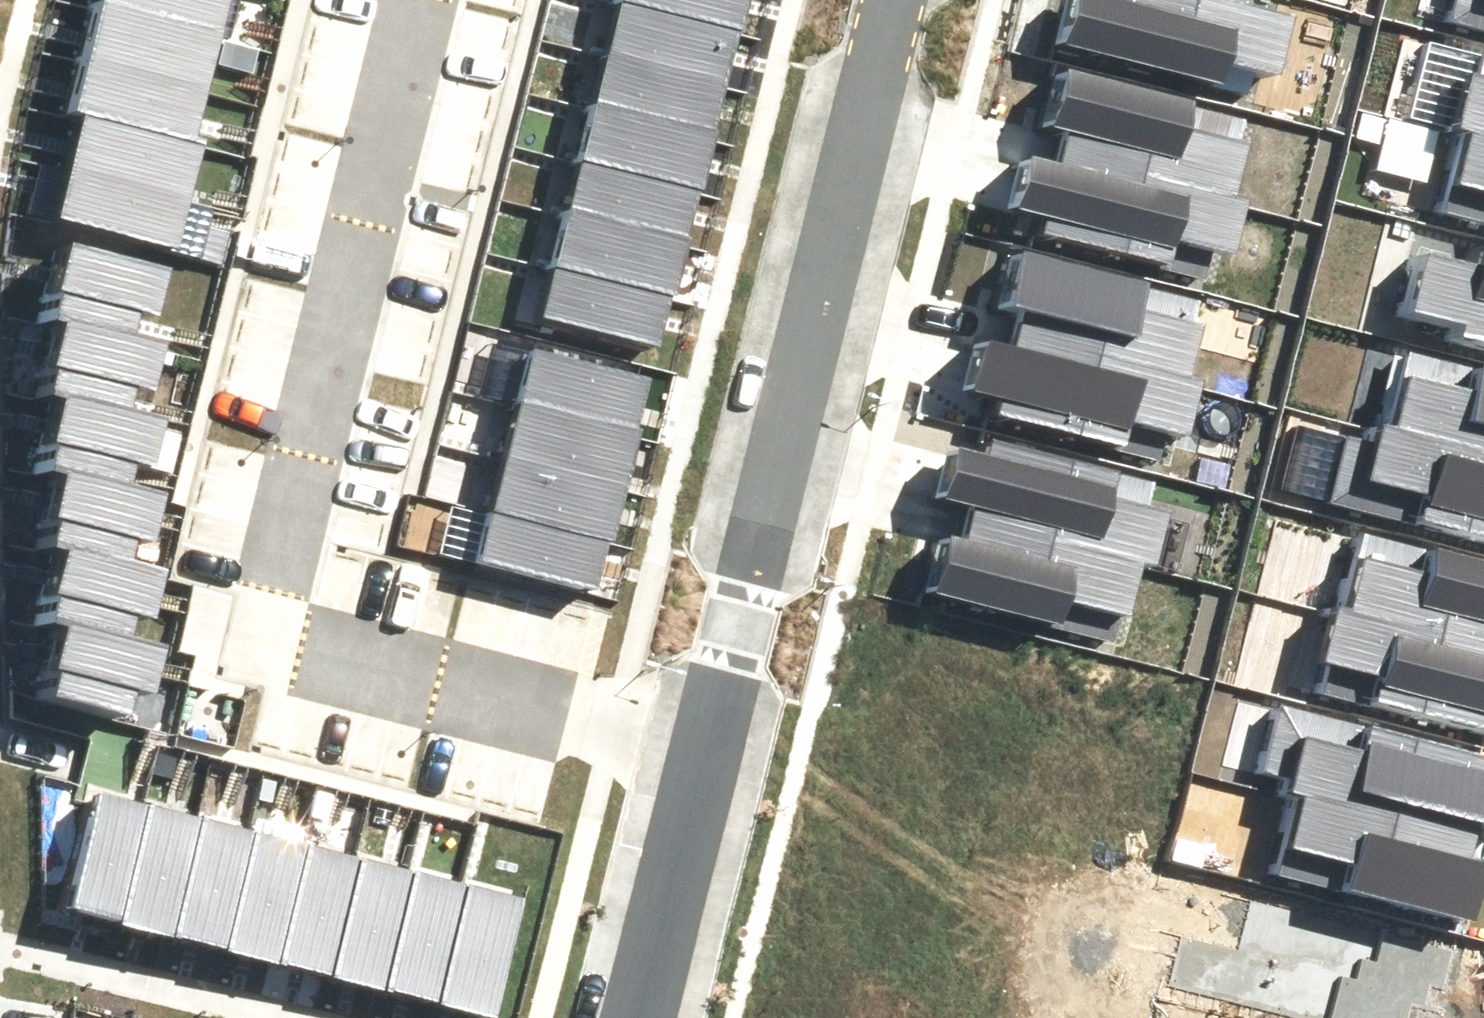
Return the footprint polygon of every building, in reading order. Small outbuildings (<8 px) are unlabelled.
[(213,0),(85,0),(85,3),(205,33),(213,0)] [(593,49),(709,78),(722,27),(618,0),(605,0),(593,49)] [(722,27),(729,0),(618,0),(722,27)] [(1246,0),(1049,0),(1041,30),(1072,37),(1068,54),(1242,97),(1249,69),(1264,73),(1280,8),(1246,0)] [(1472,28),(1483,31),(1483,0),(1478,0),(1472,28)] [(192,84),(205,33),(85,3),(72,54),(192,84)] [(1448,135),(1483,142),(1483,51),(1469,48),(1462,76),(1448,73),(1434,131),(1448,135)] [(593,49),(579,101),(696,130),(709,78),(593,49)] [(179,135),(192,84),(72,54),(59,105),(70,108),(179,135)] [(1048,126),(1044,144),(1218,182),(1236,103),(1040,60),(1026,122),(1048,126)] [(579,101),(566,153),(682,182),(696,130),(579,101)] [(179,135),(70,108),(56,164),(180,195),(194,139),(179,135)] [(1448,135),(1430,214),(1483,226),(1483,142),(1448,135)] [(1232,186),(1218,182),(1044,144),(1041,161),(1009,153),(997,206),(1028,213),(1024,230),(1198,269),(1204,241),(1219,244),(1232,186)] [(566,153),(553,205),(669,235),(682,182),(566,153)] [(180,195),(56,164),(43,216),(167,247),(180,195)] [(553,205),(539,257),(655,287),(669,235),(553,205)] [(149,259),(50,235),(32,306),(48,310),(116,326),(120,310),(136,314),(149,259)] [(1483,329),(1483,246),(1463,240),(1459,256),(1409,243),(1392,305),(1483,329)] [(1003,313),(999,330),(1173,369),(1191,289),(995,246),(981,308),(1003,313)] [(539,257),(526,309),(642,338),(655,287),(539,257)] [(116,326),(48,310),(29,385),(47,389),(111,405),(117,379),(135,384),(147,334),(132,330),(116,326)] [(1187,372),(1173,369),(999,330),(996,347),(964,340),(952,392),(983,399),(979,416),(1152,456),(1159,427),(1174,431),(1187,372)] [(1483,442),(1483,359),(1396,338),(1377,417),(1483,442)] [(520,343),(506,396),(620,425),(634,372),(520,343)] [(111,405),(47,389),(29,462),(49,467),(109,482),(114,461),(129,465),(142,413),(128,409),(111,405)] [(506,396),(492,449),(607,478),(620,425),(506,396)] [(1377,417),(1363,414),(1350,473),(1364,476),(1358,504),(1483,533),(1483,442),(1377,417)] [(954,518),(1128,559),(1142,561),(1155,503),(1141,500),(1147,471),(974,432),(970,449),(939,441),(927,494),(959,501),(954,518)] [(492,449),(479,503),(593,532),(607,478),(492,449)] [(109,482),(49,467),(32,537),(44,540),(111,556),(115,539),(131,543),(144,490),(124,485),(109,482)] [(479,503),(465,556),(580,585),(593,532),(479,503)] [(1128,559),(954,518),(950,535),(929,530),(914,592),(1109,638),(1128,559)] [(1483,640),(1483,556),(1345,524),(1327,603),(1483,640)] [(111,556),(44,540),(27,610),(47,615),(116,632),(121,613),(135,617),(148,565),(127,560),(111,556)] [(1327,603),(1313,600),(1299,658),(1314,662),(1307,690),(1481,730),(1483,716),(1483,640),(1327,603)] [(130,635),(47,615),(28,691),(113,712),(118,693),(136,698),(151,640),(130,635)] [(1278,793),(1452,832),(1456,815),(1483,821),(1483,766),(1468,763),(1472,746),(1299,706),(1292,735),(1278,731),(1264,790),(1278,793)] [(54,904),(107,917),(135,803),(82,790),(54,904)] [(1449,849),(1452,832),(1278,793),(1260,873),(1456,916),(1470,854),(1449,849)] [(107,917),(160,930),(188,816),(135,803),(107,917)] [(160,930),(213,943),(241,829),(188,816),(160,930)] [(213,943),(266,956),(294,842),(241,829),(213,943)] [(266,956),(319,969),(347,855),(294,842),(266,956)] [(319,969),(372,982),(400,868),(347,855),(319,969)] [(372,982),(424,995),(453,881),(400,868),(372,982)] [(424,995),(477,1008),(506,894),(453,881),(424,995)]
